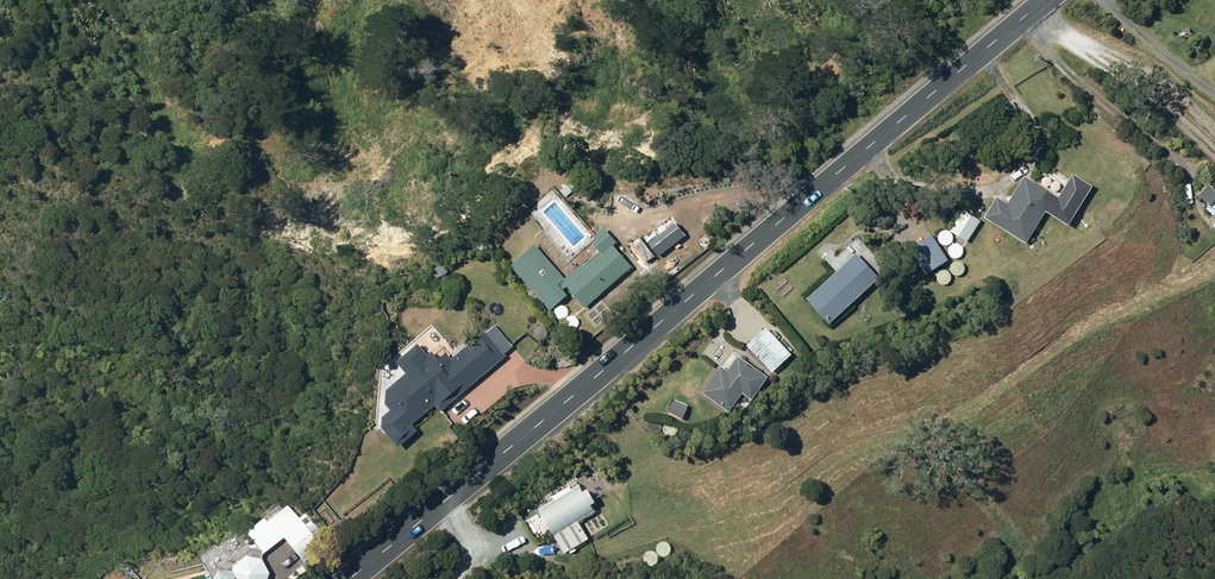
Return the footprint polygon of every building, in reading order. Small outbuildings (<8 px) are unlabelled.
[(996,197),(983,218),(1026,244),(1046,212),(1068,225),(1092,186),(1073,174),(1058,198),(1024,177),(1008,204),(996,197)] [(1207,180),(1195,193),(1207,204),(1210,201),(1214,205),(1214,187),(1207,180)] [(962,209),(948,230),(965,240),(978,219),(962,209)] [(670,215),(642,237),(657,256),(685,234),(670,215)] [(583,266),(563,285),(583,307),(599,292),(608,303),(617,294),(616,293),(637,274),(610,244),(614,240),(602,227),(588,240),(594,246),(578,260),(583,266)] [(922,235),(901,246),(917,275),(938,264),(922,235)] [(531,243),(508,263),(547,308),(564,293),(556,284),(562,278),(531,243)] [(878,274),(856,250),(808,295),(830,318),(878,274)] [(651,251),(633,266),(641,276),(647,271),(645,269),(657,258),(651,251)] [(443,275),(445,274),(441,266),(431,271),(435,279),(439,278),(441,282),(446,280),(443,275)] [(384,389),(383,402),(388,408),(388,410),(380,416),(379,427),(395,445),(414,430),(409,423),(432,404),(438,410),(503,356),(501,354),(511,346),(493,324),(483,332),(482,330),(449,358),(443,351),(435,358),(429,351),(425,354),(415,343),(394,360),(404,372),(384,389)] [(789,353),(764,327),(746,344),(770,370),(789,353)] [(699,391),(726,410),(739,391),(749,398),(765,375),(735,355),(725,370),(717,365),(699,391)] [(591,510),(586,503),(590,500),(582,487),(578,490),(575,485),(569,488),(567,485),(549,495),(552,499),(536,508),(561,551),(585,537),(575,520),(591,510)] [(262,545),(255,544),(255,547),(253,547),(252,546),(231,559),(238,569),(226,569),(218,578),(272,578),(274,571),(266,558),(267,551),(287,535),(307,561),(306,565),(310,570),(334,555),(307,513),(301,517),(293,506),(274,519),(277,524),(257,537),(262,545)] [(233,546),(237,549),(242,548),(244,544),(243,540),(240,537),(235,538),(233,542),(233,546)]
